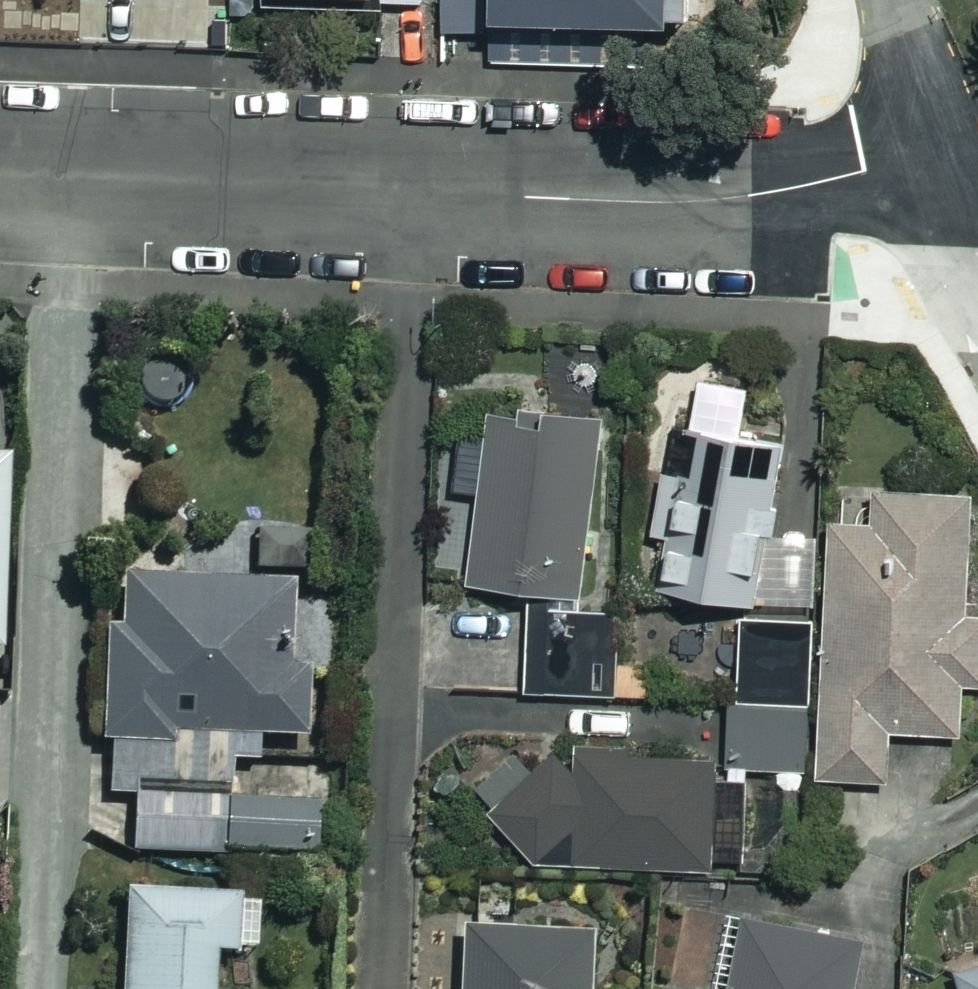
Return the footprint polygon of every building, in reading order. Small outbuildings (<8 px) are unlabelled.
[(71,29),(72,0),(0,0),(0,26),(71,29)] [(446,33),(484,33),(484,0),(446,0),(446,33)] [(501,19),(693,23),(694,0),(502,0),(501,19)] [(602,421),(490,410),(487,442),(464,440),(459,490),(481,493),(471,586),(584,597),(602,421)] [(786,438),(704,430),(699,480),(663,477),(658,537),(670,538),(665,593),(815,606),(821,539),(777,535),(786,438)] [(0,455),(0,706),(4,706),(11,455),(0,455)] [(829,624),(819,780),(890,784),(893,732),(963,737),(967,681),(977,682),(977,611),(973,611),(977,538),(977,494),(879,487),(877,525),(835,522),(829,624)] [(303,576),(126,584),(128,625),(108,626),(116,797),(234,792),(233,761),(311,758),(303,576)] [(605,613),(531,611),(528,693),(603,695),(605,613)] [(819,780),(829,624),(742,619),(732,774),(819,780)] [(620,755),(584,721),(491,818),(538,863),(711,876),(719,762),(620,755)] [(322,803),(140,798),(138,851),(320,856),(322,803)] [(219,950),(261,952),(263,897),(130,892),(126,988),(217,988),(219,950)] [(733,914),(715,988),(852,988),(863,944),(733,914)] [(463,932),(462,988),(590,988),(592,937),(463,932)] [(958,970),(963,988),(977,988),(977,964),(958,970)]
